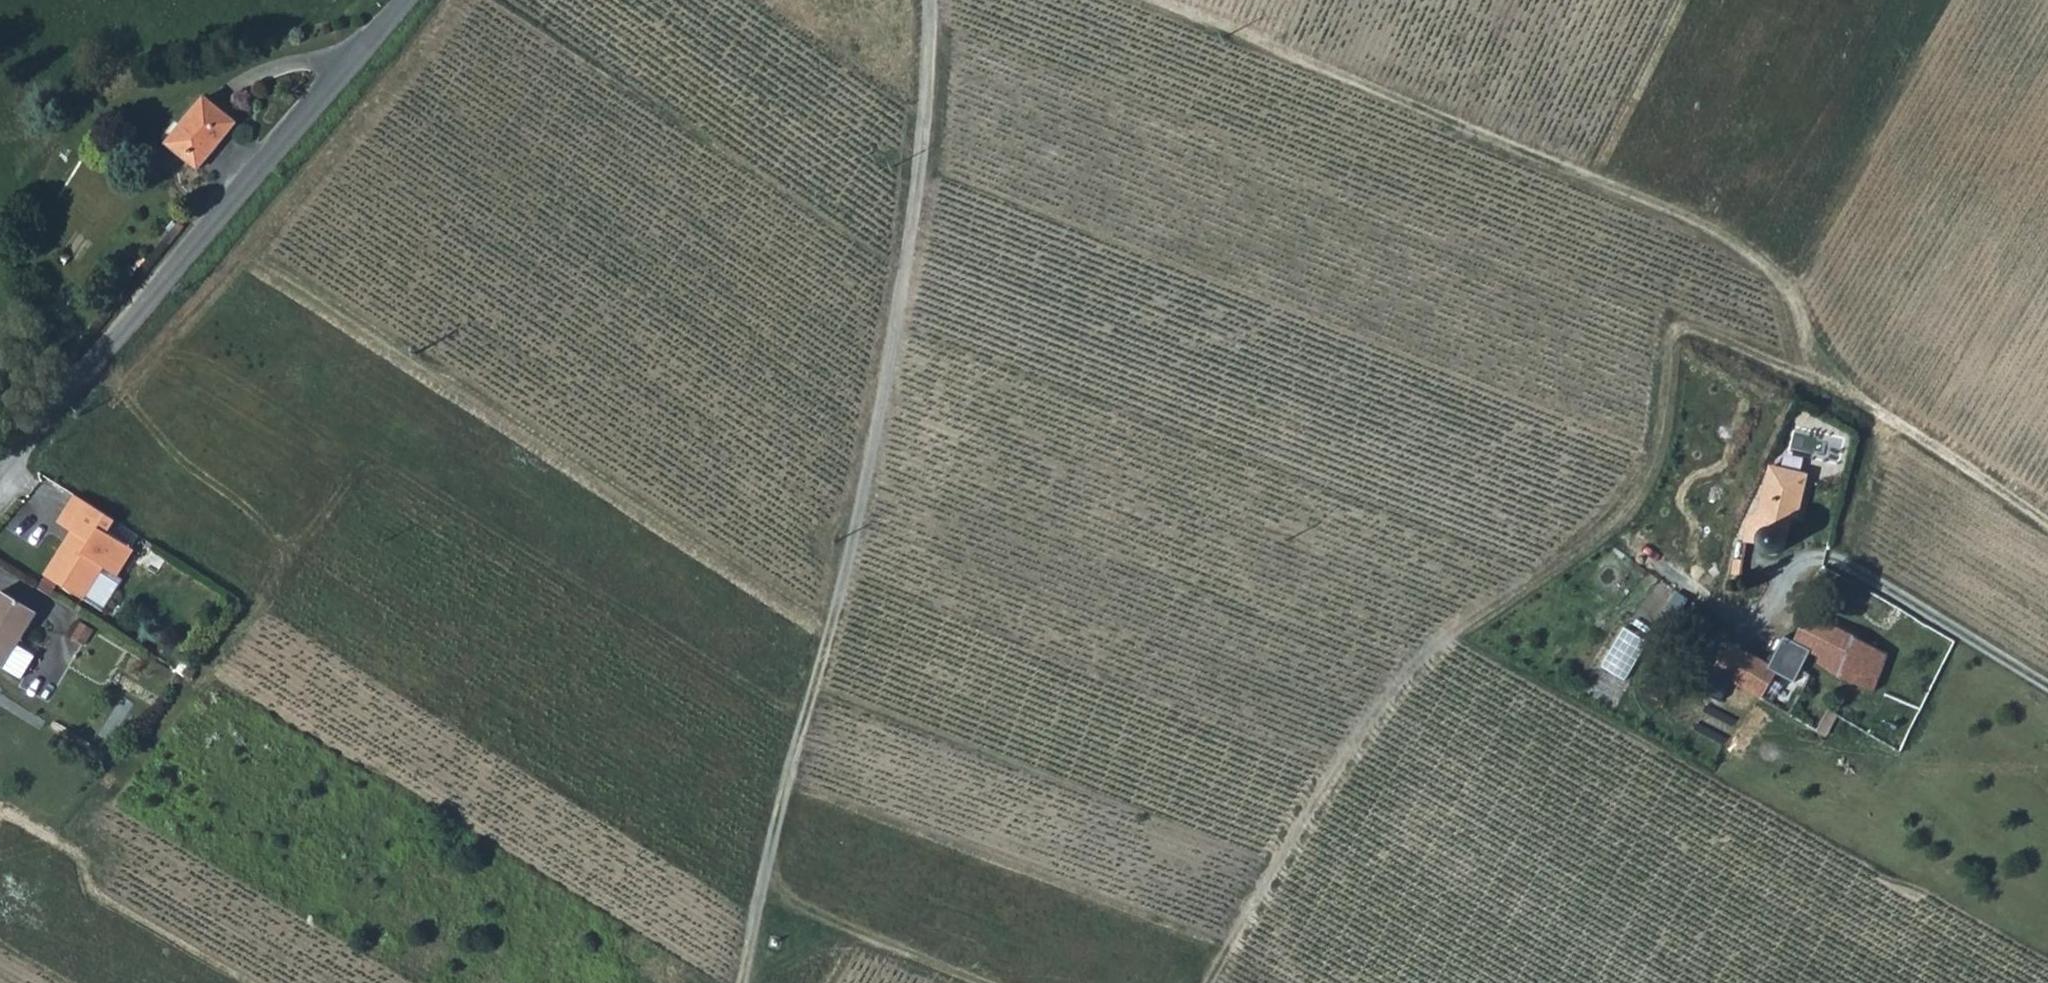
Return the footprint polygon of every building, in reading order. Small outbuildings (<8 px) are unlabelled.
[(201,168),(241,124),(211,98),(172,142),(201,168)] [(1806,474),(1770,465),(1756,512),(1747,521),(1743,541),(1757,544),(1761,551),(1767,554),(1777,553),(1785,542),(1783,533),(1776,527),(1786,516),(1794,518),(1806,474)] [(45,572),(84,597),(103,563),(118,570),(134,546),(109,531),(117,518),(76,493),(60,519),(73,527),(45,572)] [(2,588),(0,591),(0,661),(2,662),(35,608),(2,588)] [(1889,655),(1805,617),(1792,645),(1818,657),(1815,664),(1831,673),(1873,692),(1889,655)] [(1748,655),(1734,683),(1759,698),(1762,699),(1777,672),(1748,655)]
